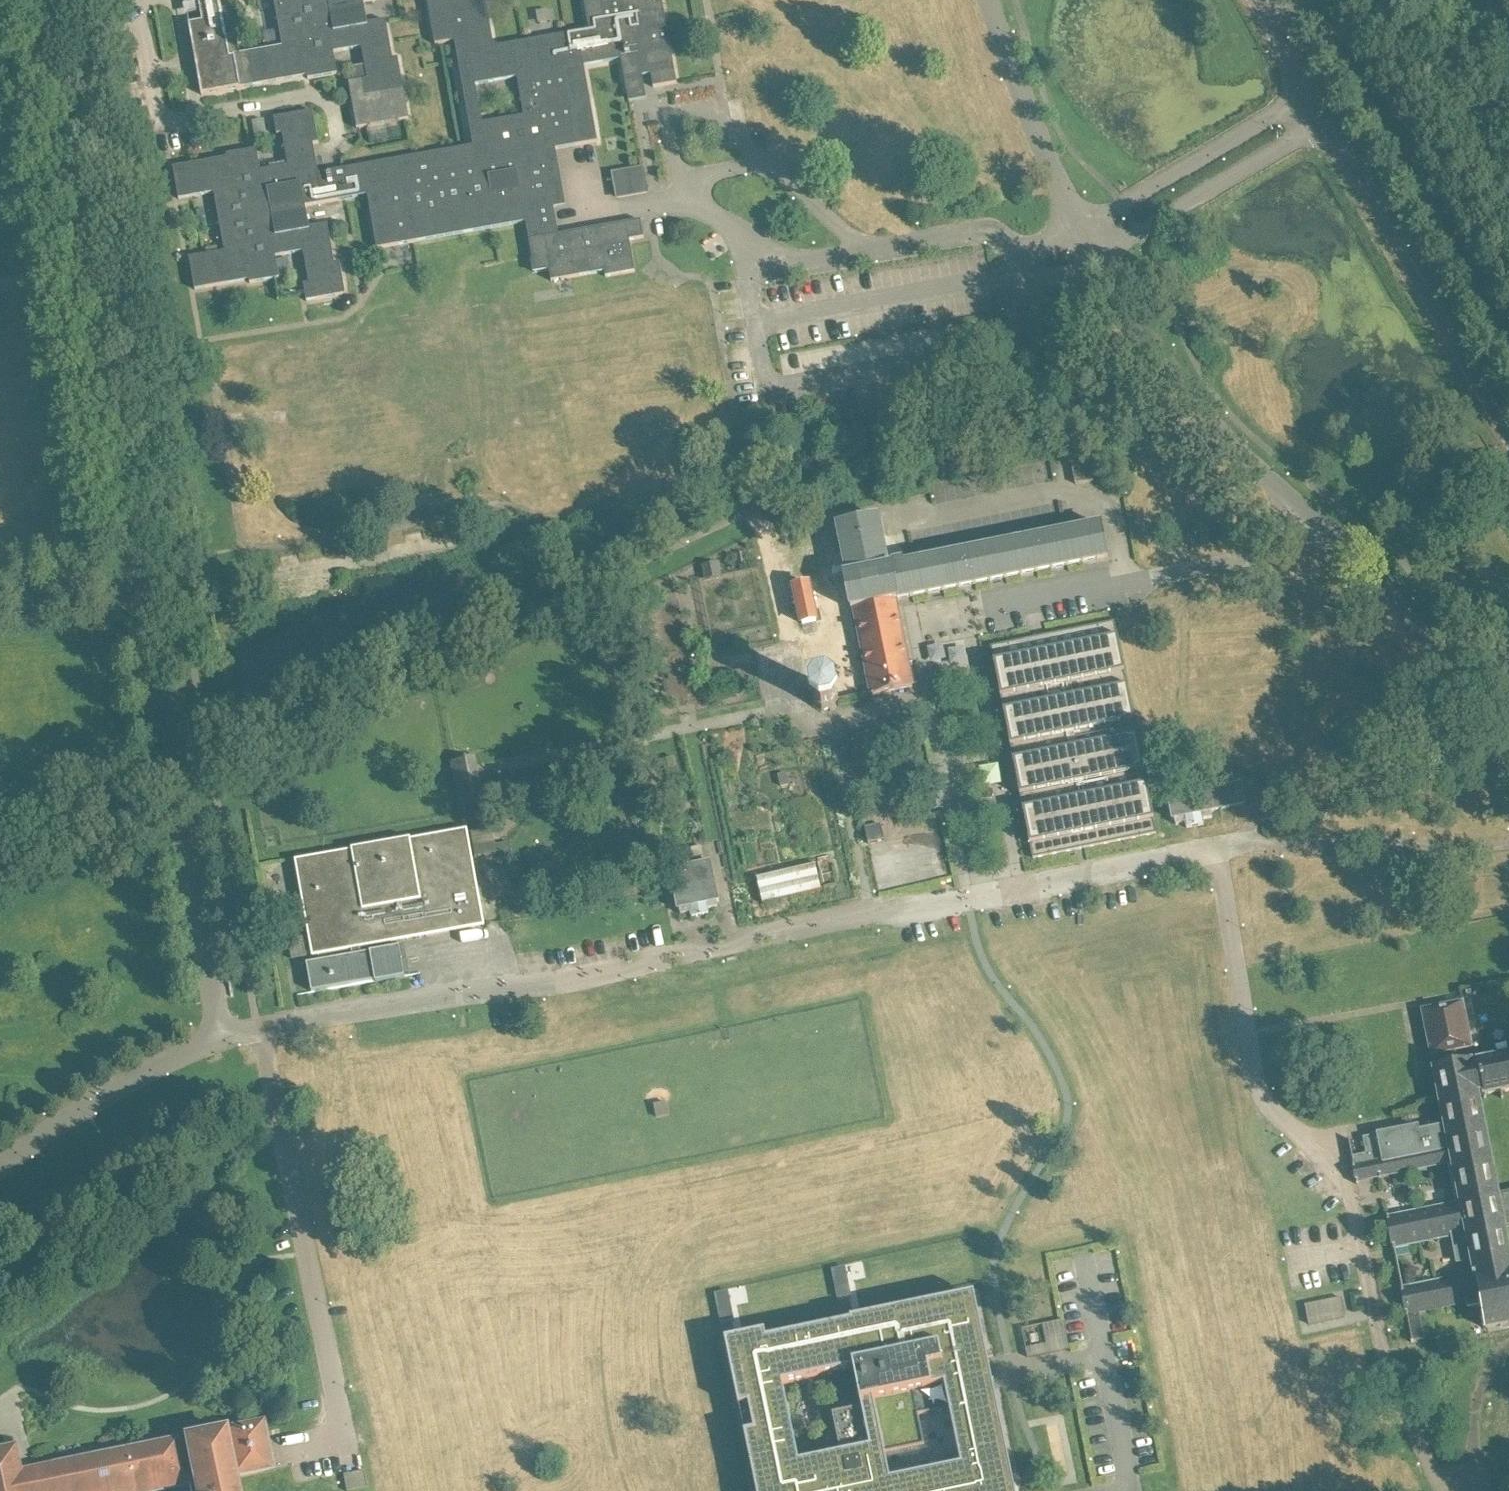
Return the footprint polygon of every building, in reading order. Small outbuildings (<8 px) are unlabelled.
[(260,170),(257,149),(249,150),(227,154),(228,157),(174,167),(173,167),(179,199),(215,192),(225,251),(189,257),(195,289),(197,289),(215,286),(249,280),(249,283),(280,278),(280,276),(276,256),(303,251),(309,283),(304,284),(307,301),(308,300),(346,294),(340,262),(335,263),(328,226),(328,224),(309,227),(306,206),(349,198),(368,195),(377,248),(378,248),(416,241),(526,222),(532,257),(533,261),(535,272),(549,270),(551,281),(567,278),(571,277),(605,271),(606,276),(635,271),(631,244),(630,240),(644,238),(641,220),(559,234),(554,208),(554,206),(550,207),(547,195),(552,194),(547,166),(539,167),(536,152),(556,149),(596,142),(598,141),(585,65),(621,59),(625,78),(643,75),(651,74),(653,87),(677,83),(671,50),(662,0),(584,0),(589,30),(578,31),(569,33),(523,41),(498,46),(494,43),(486,0),(427,0),(435,44),(447,42),(455,41),(458,60),(474,145),(343,169),(341,169),(325,172),(319,173),(316,155),(314,144),(319,143),(319,142),(313,111),(276,117),(274,118),(277,134),(283,133),(289,165),(260,170)] [(186,3),(187,3),(187,2),(199,0),(201,12),(203,21),(191,23),(190,22),(189,23),(202,95),(308,76),(308,79),(335,74),(338,74),(334,52),(362,47),(365,62),(352,64),(355,81),(349,82),(350,86),(357,127),(357,128),(359,128),(390,122),(409,119),(404,90),(398,58),(393,59),(386,22),(386,20),(368,23),(364,2),(374,0),(275,0),(282,39),(241,47),(237,27),(227,29),(222,0),(185,0),(186,3)] [(618,197),(647,192),(643,168),(614,173),(618,197)] [(1201,485),(1133,500),(1137,518),(1205,503),(1201,485)] [(913,687),(895,599),(1108,557),(1101,524),(904,563),(903,560),(892,562),(892,566),(888,567),(878,516),(838,524),(848,575),(844,576),(851,608),(855,607),(872,695),(913,687)] [(795,597),(791,598),(791,600),(796,598),(797,601),(792,602),(792,604),(796,603),(798,604),(800,613),(800,612),(803,623),(817,620),(816,620),(816,617),(814,610),(815,610),(815,609),(814,608),(813,601),(814,600),(818,599),(818,597),(813,598),(812,595),(817,594),(817,593),(812,593),(811,592),(809,584),(794,587),(796,595),(795,597)] [(1154,819),(1118,636),(1115,622),(991,646),(994,661),(1003,710),(1030,844),(1033,858),(1157,833),(1154,819)] [(840,700),(840,698),(838,689),(828,682),(816,684),(810,694),(812,706),(822,712),(825,712),(825,709),(830,708),(831,711),(834,710),(840,700)] [(453,755),(455,804),(477,804),(475,754),(453,755)] [(1246,804),(1241,783),(1234,784),(1231,772),(1204,777),(1207,791),(1168,799),(1172,819),(1175,819),(1176,824),(1186,822),(1187,827),(1204,824),(1203,819),(1212,817),(1211,811),(1214,811),(1214,810),(1246,804)] [(352,852),(301,861),(298,865),(313,950),(318,953),(319,953),(320,961),(307,963),(312,991),(375,980),(376,982),(405,976),(398,939),(478,924),(481,920),(466,835),(462,832),(411,841),(411,838),(410,838),(352,848),(351,849),(352,852)] [(702,846),(691,848),(693,858),(704,856),(702,846)] [(717,901),(719,900),(711,861),(677,868),(668,870),(672,890),(674,889),(678,909),(680,908),(681,914),(691,912),(692,917),(709,914),(708,909),(718,906),(717,901)] [(751,877),(756,903),(816,890),(811,864),(751,877)] [(1354,1167),(1357,1184),(1358,1184),(1357,1180),(1368,1177),(1379,1175),(1379,1178),(1380,1178),(1381,1178),(1381,1175),(1452,1161),(1461,1203),(1447,1206),(1447,1202),(1445,1203),(1446,1206),(1433,1209),(1432,1205),(1431,1205),(1432,1209),(1418,1212),(1417,1208),(1416,1208),(1417,1212),(1404,1215),(1403,1211),(1402,1211),(1402,1215),(1389,1217),(1388,1215),(1387,1215),(1393,1247),(1395,1247),(1408,1244),(1409,1247),(1410,1247),(1409,1244),(1420,1241),(1423,1241),(1423,1244),(1425,1244),(1424,1241),(1437,1238),(1438,1241),(1439,1241),(1439,1238),(1452,1235),(1457,1262),(1472,1259),(1474,1271),(1475,1274),(1471,1275),(1460,1277),(1447,1280),(1442,1281),(1436,1282),(1430,1283),(1425,1284),(1413,1287),(1403,1289),(1413,1339),(1421,1337),(1422,1337),(1421,1333),(1417,1311),(1467,1301),(1468,1307),(1481,1304),(1485,1327),(1486,1328),(1507,1324),(1505,1314),(1508,1313),(1508,1252),(1508,1249),(1507,1244),(1504,1225),(1508,1224),(1508,1192),(1508,1193),(1498,1196),(1478,1096),(1484,1094),(1485,1098),(1486,1097),(1486,1094),(1500,1091),(1502,1098),(1503,1098),(1502,1091),(1508,1089),(1508,1054),(1495,1056),(1494,1049),(1492,1050),(1493,1057),(1479,1060),(1477,1053),(1476,1053),(1477,1060),(1471,1061),(1470,1058),(1469,1058),(1469,1061),(1458,1064),(1457,1058),(1456,1056),(1455,1050),(1468,1047),(1470,1047),(1472,1047),(1472,1045),(1463,1002),(1423,1010),(1422,1010),(1431,1055),(1432,1055),(1434,1065),(1435,1068),(1434,1069),(1441,1104),(1443,1114),(1443,1116),(1445,1125),(1435,1127),(1418,1131),(1417,1126),(1396,1130),(1370,1135),(1370,1137),(1364,1138),(1369,1164),(1355,1167),(1354,1167)] [(849,1280),(835,1283),(838,1298),(852,1295),(849,1280)] [(974,1294),(965,1296),(849,1320),(803,1329),(766,1337),(765,1332),(725,1340),(728,1352),(749,1456),(751,1465),(757,1490),(1015,1490),(1012,1473),(998,1406),(993,1382),(980,1320),(974,1294)] [(1297,1303),(1301,1323),(1343,1315),(1339,1295),(1297,1303)] [(1046,1344),(1025,1348),(1027,1357),(1069,1349),(1063,1320),(1042,1324),(1046,1344)] [(1049,1417),(1056,1483),(1074,1481),(1066,1415),(1049,1417)] [(189,1484),(190,1490),(236,1490),(233,1476),(271,1468),(261,1423),(224,1430),(224,1429),(185,1437),(186,1439),(175,1441),(175,1440),(18,1472),(13,1447),(0,1450),(0,1490),(155,1490),(189,1484)]
